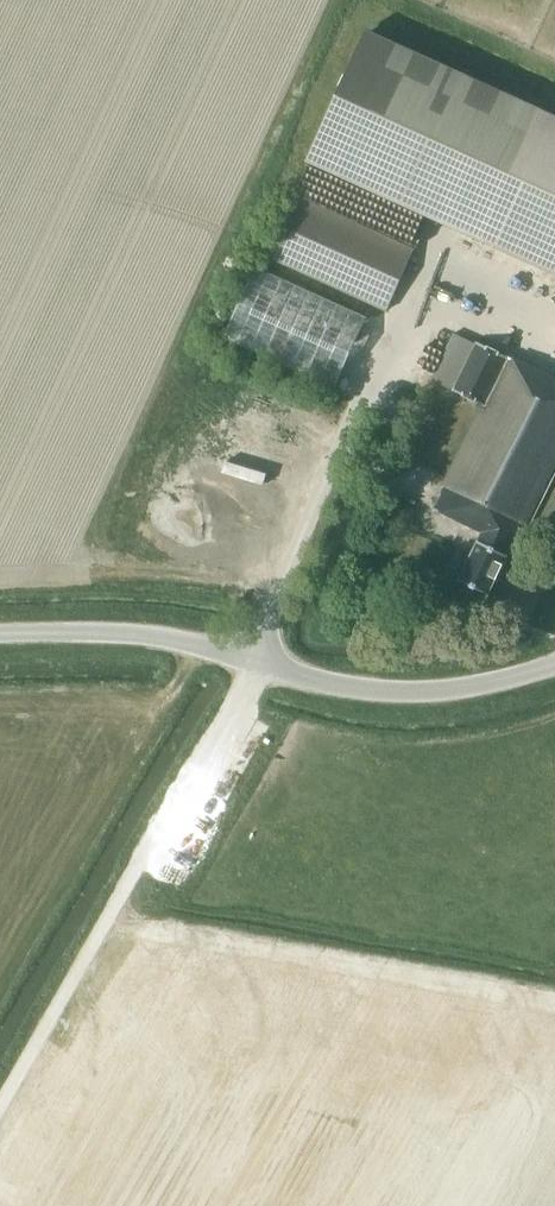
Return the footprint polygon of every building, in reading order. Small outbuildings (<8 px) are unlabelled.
[(370,31),(340,97),(310,163),(554,275),(554,116),(370,31)] [(415,249),(290,193),(276,224),(262,255),(386,312),(401,281),(415,249)] [(223,337),(334,387),(366,317),(256,266),(223,337)] [(554,470),(554,381),(477,342),(453,390),(484,406),(433,509),(481,533),(458,581),(487,595),(506,556),(505,556),(518,529),(525,532),(554,470)]
